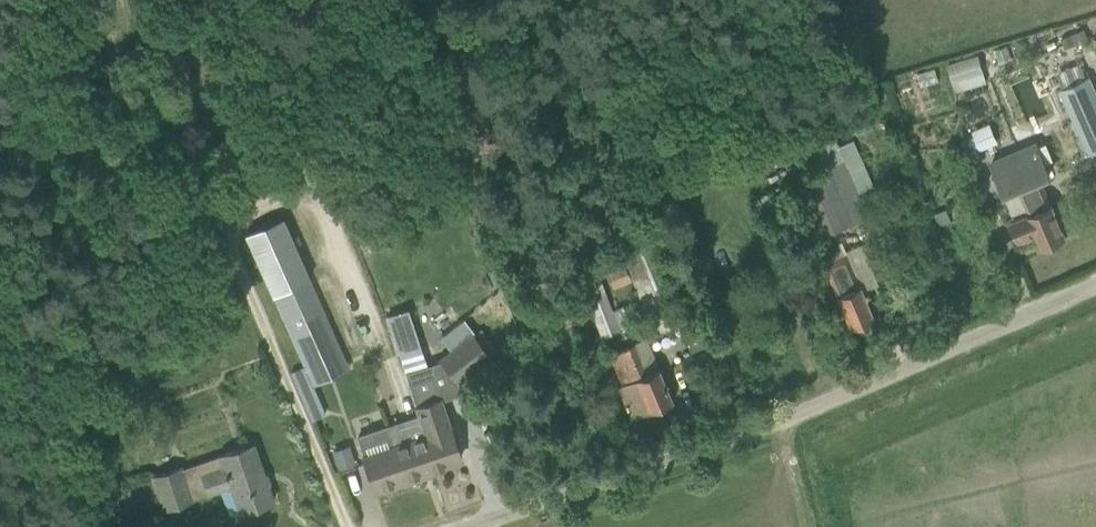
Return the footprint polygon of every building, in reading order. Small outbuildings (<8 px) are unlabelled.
[(1071,34),(1075,44),(1076,46),(1090,40),(1085,28),(1071,34)] [(1075,44),(1071,34),(1061,39),(1065,48),(1075,44)] [(952,82),(983,73),(978,54),(947,64),(952,82)] [(1062,89),(1089,153),(1095,149),(1095,92),(1090,77),(1062,89)] [(832,124),(836,133),(876,116),(872,107),(832,124)] [(969,155),(981,149),(975,135),(963,141),(969,155)] [(990,159),(1001,184),(1003,191),(1017,185),(1029,213),(1011,220),(1020,241),(1038,233),(1043,246),(1070,234),(1063,218),(1059,220),(1052,204),(1042,180),(1052,176),(1037,140),(990,159)] [(738,162),(749,163),(750,155),(739,154),(738,162)] [(793,180),(818,237),(867,216),(842,159),(793,180)] [(772,201),(766,192),(759,196),(765,205),(772,201)] [(763,206),(758,196),(751,200),(756,210),(763,206)] [(305,365),(339,349),(281,218),(247,233),(305,365)] [(655,333),(689,320),(651,228),(617,242),(623,261),(627,271),(655,333)] [(872,317),(859,284),(847,255),(824,264),(850,326),(872,317)] [(609,278),(627,271),(623,261),(605,268),(609,278)] [(601,338),(620,331),(594,265),(576,273),(601,338)] [(708,323),(683,333),(690,352),(715,342),(708,323)] [(461,345),(442,360),(456,379),(463,373),(474,364),(473,362),(487,352),(475,337),(462,347),(461,345)] [(618,384),(631,416),(671,400),(658,367),(646,372),(634,343),(610,353),(622,382),(618,384)] [(428,449),(434,467),(460,458),(450,426),(449,427),(428,364),(405,372),(422,422),(422,425),(429,424),(437,447),(428,449)] [(423,471),(434,467),(428,449),(437,447),(429,424),(422,425),(422,422),(389,433),(394,445),(393,445),(406,482),(425,475),(423,471)] [(375,492),(406,482),(393,445),(394,445),(389,433),(388,428),(356,439),(375,492)] [(181,467),(154,476),(164,508),(231,485),(240,511),(273,500),(253,443),(221,454),(221,455),(181,469),(181,467)] [(353,462),(349,447),(334,452),(339,467),(353,462)]
